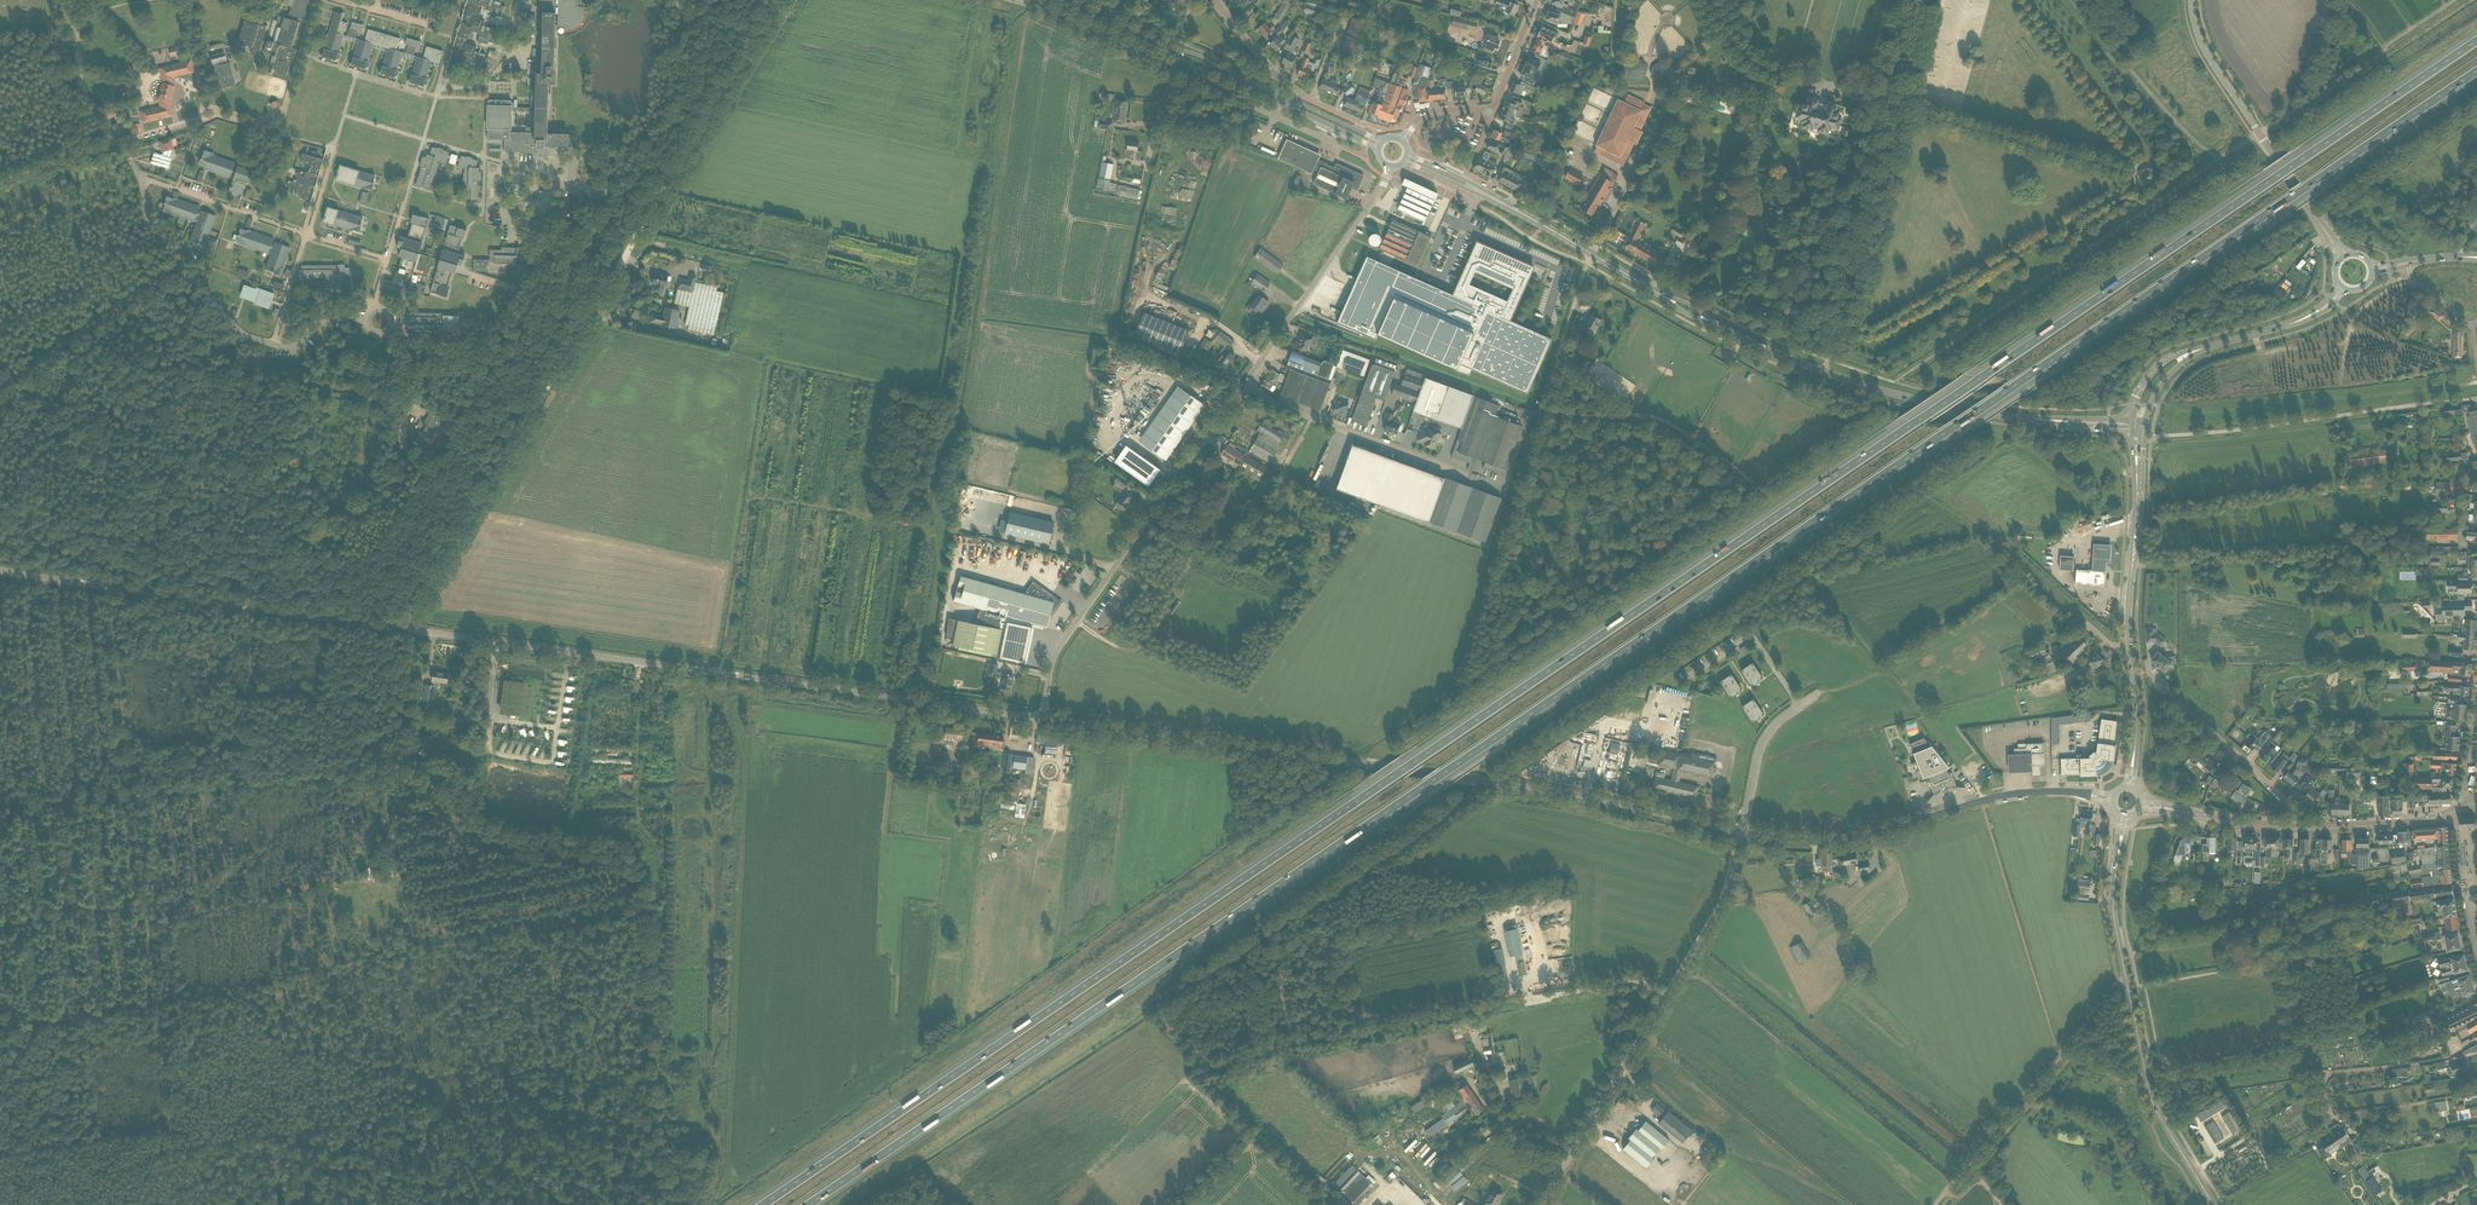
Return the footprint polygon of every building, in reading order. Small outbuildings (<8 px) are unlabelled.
[(289,15),(303,19),(308,0),(289,0),(287,6),(291,7),(289,15)] [(492,0),(467,0),(466,4),(468,5),(464,20),(466,21),(466,24),(464,24),(464,26),(460,24),(458,30),(461,31),(459,36),(457,35),(455,40),(458,41),(456,46),(459,47),(458,50),(456,50),(456,52),(452,51),(450,56),(453,57),(450,67),(455,69),(457,64),(470,68),(471,62),(482,65),(481,68),(487,70),(490,59),(485,57),(485,55),(475,52),(476,46),(463,42),(465,38),(467,38),(469,33),(472,34),(472,31),(480,34),(477,41),(488,45),(489,42),(494,44),(497,33),(492,31),(493,29),(483,26),(484,20),(471,16),(473,12),(480,14),(482,8),(479,8),(480,5),(488,8),(487,10),(497,13),(496,16),(502,18),(505,7),(500,5),(501,3),(492,0)] [(578,0),(540,0),(539,13),(542,13),(541,74),(536,73),(535,108),(514,107),(514,102),(511,102),(511,100),(494,100),(488,100),(487,140),(505,140),(504,152),(534,153),(534,154),(547,158),(547,146),(568,147),(569,134),(563,134),(547,134),(549,83),(554,83),(555,25),(556,14),(558,14),(557,25),(565,25),(565,28),(567,28),(570,28),(573,27),(575,26),(578,25),(580,23),(582,21),(583,18),(583,16),(584,1),(578,1),(578,0)] [(1261,0),(1255,0),(1254,2),(1254,1),(1251,5),(1256,8),(1261,0)] [(1509,4),(1500,0),(1497,0),(1496,3),(1503,6),(1500,13),(1504,15),(1509,17),(1509,16),(1510,14),(1514,16),(1519,6),(1510,2),(1509,4)] [(1552,3),(1556,5),(1556,6),(1561,8),(1562,5),(1567,7),(1569,2),(1570,0),(1553,0),(1552,3)] [(1280,23),(1291,5),(1285,1),(1274,18),(1280,23)] [(1308,12),(1317,15),(1319,10),(1310,6),(1308,12)] [(336,61),(343,38),(342,38),(347,23),(342,21),(344,14),(344,13),(343,13),(342,12),(342,13),(341,13),(341,14),(335,12),(328,34),(327,34),(324,45),(325,45),(322,56),(336,61)] [(1568,23),(1571,16),(1562,13),(1559,12),(1558,15),(1549,12),(1548,14),(1547,14),(1546,16),(1546,18),(1545,20),(1551,22),(1557,25),(1558,24),(1559,21),(1564,23),(1565,22),(1568,23)] [(268,72),(271,73),(272,68),(276,69),(275,73),(287,76),(290,65),(287,64),(288,60),(293,61),(296,50),(292,49),(299,22),(278,16),(277,21),(274,20),(268,39),(264,37),(268,26),(260,24),(260,25),(245,21),(239,43),(253,47),(251,53),(259,55),(262,44),(267,45),(264,53),(273,56),(268,72)] [(1929,23),(1913,18),(1913,21),(1911,27),(1926,31),(1927,28),(1928,25),(1929,23)] [(1475,31),(1477,24),(1464,20),(1462,27),(1466,28),(1475,31)] [(1258,29),(1265,36),(1272,31),(1271,30),(1274,28),(1272,25),(1269,28),(1265,23),(1258,29)] [(1275,32),(1279,35),(1285,29),(1281,25),(1275,32)] [(1549,36),(1551,31),(1548,29),(1542,27),(1537,38),(1546,42),(1547,40),(1558,46),(1560,42),(1557,40),(1549,36)] [(367,70),(373,47),(372,47),(373,44),(388,49),(387,51),(386,51),(379,73),(395,78),(402,52),(396,51),(400,38),(368,29),(364,41),(358,39),(351,65),(367,70)] [(1297,43),(1299,39),(1290,34),(1288,38),(1289,39),(1283,49),(1288,52),(1282,62),(1288,65),(1288,66),(1288,67),(1289,68),(1290,68),(1291,67),(1294,62),(1293,62),(1297,56),(1293,54),(1298,43),(1297,43)] [(1496,41),(1497,38),(1488,34),(1485,40),(1489,41),(1487,45),(1486,45),(1484,51),(1492,54),(1494,48),(1497,49),(1500,43),(1496,41)] [(1396,43),(1404,45),(1406,37),(1399,35),(1396,43)] [(1277,51),(1286,41),(1282,38),(1279,41),(1276,38),(1270,44),(1271,45),(1270,45),(1270,46),(1273,48),(1274,47),(1277,51)] [(1543,49),(1545,45),(1546,42),(1537,38),(1535,41),(1531,51),(1540,56),(1540,55),(1545,57),(1549,56),(1551,52),(1546,50),(1546,51),(1543,49)] [(1352,54),(1355,45),(1344,41),(1341,51),(1352,54)] [(1303,51),(1308,53),(1311,44),(1306,42),(1303,51)] [(424,87),(431,64),(430,64),(431,61),(439,64),(441,58),(442,55),(442,54),(443,51),(426,46),(423,58),(417,57),(409,82),(424,87)] [(490,49),(488,56),(496,58),(498,51),(490,49)] [(236,85),(229,63),(227,63),(224,52),(209,56),(211,64),(216,62),(217,66),(215,66),(221,89),(236,85)] [(1478,64),(1484,66),(1484,68),(1486,68),(1487,68),(1487,67),(1490,68),(1492,61),(1489,60),(1490,56),(1475,52),(1474,57),(1479,60),(1478,64)] [(1425,53),(1422,60),(1430,62),(1432,55),(1425,53)] [(1524,66),(1525,66),(1540,73),(1546,60),(1536,56),(1534,60),(1528,57),(1524,66)] [(1298,75),(1308,79),(1311,70),(1308,69),(1311,60),(1305,57),(1298,75)] [(1622,72),(1624,77),(1628,81),(1633,83),(1638,82),(1643,79),(1646,76),(1647,70),(1646,65),(1643,61),(1639,58),(1634,57),(1629,59),(1625,62),(1622,67),(1622,72)] [(139,111),(142,123),(173,116),(170,102),(174,86),(173,78),(193,73),(190,61),(158,68),(162,83),(157,98),(159,106),(139,111)] [(1650,72),(1651,77),(1655,81),(1661,83),(1666,82),(1670,78),(1672,73),(1671,68),(1667,64),(1662,62),(1657,63),(1652,66),(1650,72)] [(1438,90),(1438,88),(1437,85),(1434,85),(1434,80),(1428,80),(1428,78),(1432,68),(1427,67),(1420,65),(1415,78),(1413,85),(1414,91),(1414,97),(1419,97),(1419,101),(1430,100),(1433,100),(1439,99),(1438,90)] [(1408,76),(1414,78),(1418,68),(1412,66),(1408,76)] [(1525,66),(1523,70),(1522,69),(1520,74),(1523,76),(1523,75),(1524,76),(1522,80),(1534,85),(1540,73),(1525,66)] [(1405,86),(1407,79),(1402,77),(1404,73),(1396,70),(1391,83),(1402,88),(1403,86),(1405,86)] [(1404,106),(1408,96),(1406,95),(1408,90),(1405,89),(1402,88),(1391,83),(1391,84),(1386,82),(1375,78),(1374,83),(1373,86),(1380,89),(1375,103),(1373,102),(1371,106),(1369,111),(1371,112),(1371,113),(1379,116),(1379,115),(1391,120),(1391,122),(1396,122),(1398,115),(1399,115),(1403,105),(1404,106)] [(1476,81),(1479,82),(1479,84),(1478,84),(1475,91),(1484,95),(1487,87),(1480,85),(1481,83),(1483,80),(1477,78),(1476,81)] [(1319,88),(1333,93),(1333,92),(1338,94),(1340,89),(1335,87),(1337,81),(1332,79),(1330,82),(1322,79),(1319,88)] [(1438,80),(1438,88),(1438,90),(1439,99),(1446,99),(1446,93),(1445,90),(1444,90),(1444,85),(1447,85),(1447,90),(1453,89),(1452,82),(1446,82),(1446,79),(1442,80),(1438,80)] [(1510,91),(1521,95),(1525,87),(1514,82),(1512,87),(1511,87),(1510,89),(1510,90),(1510,91)] [(1343,90),(1347,95),(1355,89),(1350,84),(1343,90)] [(1459,88),(1459,84),(1455,84),(1456,90),(1456,96),(1465,96),(1465,90),(1465,88),(1459,88)] [(1525,89),(1534,93),(1535,89),(1527,85),(1525,89)] [(1370,94),(1358,90),(1355,100),(1346,97),(1343,106),(1357,111),(1357,110),(1362,112),(1364,107),(1366,107),(1370,94)] [(1628,94),(1624,103),(1618,100),(1595,146),(1615,155),(1612,161),(1623,166),(1634,144),(1636,145),(1642,132),(1640,131),(1652,108),(1644,105),(1645,102),(1628,94)] [(1795,106),(1792,116),(1802,119),(1802,122),(1804,122),(1802,127),(1811,129),(1811,130),(1813,131),(1815,132),(1818,132),(1818,131),(1826,133),(1823,144),(1837,147),(1840,137),(1847,139),(1848,139),(1849,132),(1850,132),(1850,129),(1839,126),(1841,119),(1836,118),(1837,114),(1834,114),(1837,105),(1828,102),(1818,99),(1808,97),(1806,106),(1804,105),(1803,108),(1795,106)] [(1505,102),(1502,110),(1512,114),(1517,116),(1519,111),(1522,102),(1520,101),(1514,99),(1512,104),(1505,102)] [(1114,124),(1118,124),(1124,125),(1127,102),(1117,100),(1116,108),(1113,107),(1112,116),(1115,116),(1114,124)] [(1727,109),(1736,111),(1738,102),(1729,100),(1727,109)] [(1502,110),(1499,119),(1506,121),(1504,126),(1510,128),(1512,129),(1515,121),(1511,119),(1512,114),(1502,110)] [(1098,121),(1095,121),(1094,127),(1112,129),(1113,122),(1098,120),(1098,121)] [(1494,130),(1491,137),(1497,139),(1505,142),(1506,139),(1501,137),(1502,133),(1498,131),(1497,131),(1494,130)] [(158,142),(161,152),(163,152),(162,155),(154,152),(150,163),(168,168),(171,157),(170,157),(172,150),(174,150),(171,139),(158,142)] [(1138,151),(1138,143),(1133,143),(1134,141),(1129,140),(1127,155),(1132,156),(1132,158),(1140,159),(1141,151),(1138,151)] [(1318,160),(1320,157),(1286,142),(1279,159),(1312,174),(1314,170),(1319,173),(1313,184),(1342,197),(1347,200),(1353,186),(1358,189),(1364,177),(1336,164),(1335,167),(1318,160)] [(1487,148),(1495,151),(1498,145),(1490,142),(1487,148)] [(1499,153),(1505,156),(1509,147),(1504,144),(1499,153)] [(449,152),(443,150),(444,149),(438,147),(438,149),(432,147),(429,158),(423,156),(421,162),(420,166),(421,166),(416,185),(429,189),(432,178),(434,179),(438,164),(437,164),(438,161),(446,163),(446,160),(448,155),(449,152)] [(1505,156),(1504,158),(1508,159),(1513,149),(1509,147),(1505,156)] [(229,188),(230,188),(230,189),(231,189),(232,189),(242,192),(245,184),(247,184),(251,172),(236,167),(236,168),(233,167),(234,164),(223,160),(223,161),(219,159),(212,156),(213,155),(204,151),(201,160),(200,160),(199,161),(200,161),(199,165),(208,168),(207,171),(214,174),(214,173),(218,174),(218,175),(229,179),(230,178),(232,179),(229,188)] [(310,156),(302,154),(300,159),(306,160),(305,163),(310,165),(308,172),(305,171),(304,177),(298,175),(297,180),(294,180),(294,182),(288,181),(287,186),(289,187),(288,192),(293,194),(295,189),(297,189),(296,195),(301,196),(300,199),(306,200),(306,198),(312,199),(323,160),(321,159),(322,154),(311,151),(310,156)] [(1478,158),(1473,169),(1480,172),(1485,162),(1486,162),(1487,163),(1488,159),(1491,154),(1485,151),(1481,160),(1479,158),(1478,158)] [(1523,158),(1538,164),(1540,158),(1525,152),(1523,158)] [(456,164),(459,155),(452,153),(449,163),(456,164)] [(459,161),(457,167),(465,169),(465,173),(463,173),(463,188),(465,188),(465,194),(465,200),(479,200),(479,181),(481,181),(481,171),(476,171),(476,166),(478,161),(472,159),(473,158),(467,156),(466,157),(461,156),(459,161)] [(1097,188),(1109,190),(1115,191),(1115,194),(1138,199),(1140,190),(1127,188),(1127,187),(1116,185),(1117,184),(1111,183),(1114,164),(1102,162),(1097,188)] [(1485,162),(1480,172),(1482,173),(1490,177),(1493,172),(1495,167),(1485,162)] [(373,183),(375,178),(375,176),(374,176),(374,175),(340,165),(335,180),(362,188),(362,187),(369,189),(371,189),(372,188),(373,184),(374,184),(374,183),(373,183)] [(1522,181),(1505,173),(1507,169),(1501,166),(1497,174),(1501,176),(1498,181),(1517,191),(1522,181)] [(1588,199),(1581,209),(1592,216),(1598,205),(1600,206),(1618,176),(1604,167),(1587,198),(1588,199)] [(1565,177),(1578,185),(1583,176),(1570,168),(1565,177)] [(2143,181),(2143,182),(2144,182),(2145,183),(2146,183),(2147,183),(2148,183),(2149,183),(2150,183),(2151,182),(2152,182),(2152,181),(2153,180),(2153,179),(2154,178),(2154,177),(2154,176),(2154,175),(2153,175),(2153,174),(2153,173),(2152,173),(2151,172),(2150,171),(2149,171),(2148,171),(2147,171),(2146,171),(2145,171),(2144,172),(2143,172),(2142,173),(2142,174),(2141,175),(2141,176),(2141,177),(2141,178),(2141,179),(2142,180),(2142,181),(2143,181)] [(1408,187),(1397,210),(1425,222),(1437,194),(1414,183),(1411,182),(1405,179),(1404,181),(1403,185),(1408,187)] [(1540,197),(1543,189),(1536,186),(1534,189),(1535,190),(1533,194),(1540,197)] [(361,201),(366,203),(369,192),(364,191),(361,201)] [(579,194),(576,204),(576,205),(577,205),(581,206),(582,206),(585,196),(585,195),(580,194),(579,194)] [(197,244),(196,244),(198,245),(198,244),(203,246),(206,237),(208,238),(210,230),(211,227),(215,216),(201,210),(200,213),(197,212),(199,207),(188,203),(187,204),(184,202),(177,199),(176,200),(167,197),(163,211),(179,217),(179,216),(183,217),(182,218),(194,222),(194,221),(196,222),(190,241),(197,244)] [(2420,208),(2425,212),(2430,206),(2425,202),(2420,208)] [(361,225),(362,220),(363,218),(361,217),(327,207),(323,222),(349,230),(350,229),(356,231),(357,230),(358,231),(359,230),(360,226),(361,226),(361,225)] [(2476,233),(2476,212),(2467,224),(2476,233)] [(418,253),(418,251),(420,251),(429,219),(414,214),(413,214),(410,223),(412,223),(408,239),(400,236),(397,247),(401,249),(399,257),(402,258),(397,273),(396,272),(393,282),(399,284),(399,283),(409,286),(419,253),(418,253)] [(443,228),(446,219),(437,216),(434,225),(443,228)] [(1381,247),(1380,249),(1418,266),(1431,238),(1420,233),(1420,232),(1393,220),(1381,247)] [(1666,258),(1636,241),(1646,224),(1639,221),(1625,248),(1660,268),(1663,263),(1666,258)] [(448,288),(452,273),(455,273),(457,265),(462,267),(465,256),(458,253),(462,238),(464,239),(467,229),(461,227),(460,228),(450,225),(441,258),(442,258),(442,260),(440,260),(430,292),(440,295),(440,296),(446,298),(449,288),(448,288)] [(239,236),(237,243),(254,249),(254,248),(257,249),(257,250),(269,254),(269,253),(271,254),(266,269),(279,274),(282,265),(284,266),(286,258),(287,255),(290,248),(275,242),(274,246),(272,245),(274,239),(262,235),(262,236),(258,234),(259,234),(251,231),(251,233),(242,229),(240,235),(239,235),(239,236)] [(1677,240),(1687,246),(1691,238),(1682,232),(1677,240)] [(348,244),(361,248),(362,242),(350,239),(348,244)] [(1460,280),(1453,295),(1367,257),(1357,278),(1353,288),(1337,323),(1363,334),(1376,340),(1378,335),(1469,376),(1472,369),(1527,394),(1552,339),(1510,321),(1530,276),(1530,275),(1534,267),(1477,242),(1466,267),(1460,280)] [(473,259),(473,272),(476,272),(477,272),(479,271),(480,270),(481,270),(482,268),(483,269),(484,268),(486,268),(487,267),(488,265),(488,264),(489,263),(494,263),(523,264),(532,265),(532,262),(535,262),(535,252),(520,251),(520,248),(513,248),(501,247),(501,250),(490,250),(489,260),(473,259)] [(1254,257),(1272,270),(1277,274),(1283,265),(1261,248),(1254,257)] [(335,275),(335,268),(338,268),(338,264),(335,264),(335,265),(304,266),(304,270),(298,270),(298,278),(317,278),(317,282),(325,282),(325,284),(342,284),(342,275),(335,275)] [(285,275),(291,277),(293,270),(287,268),(285,275)] [(654,291),(663,293),(664,286),(666,286),(668,276),(659,274),(659,275),(654,274),(651,283),(656,284),(655,286),(654,291)] [(1252,283),(1264,291),(1270,283),(1258,274),(1252,283)] [(680,278),(674,303),(685,306),(689,307),(685,325),(688,326),(688,329),(706,334),(714,335),(724,293),(716,291),(717,287),(680,278)] [(636,279),(633,290),(645,294),(647,289),(643,288),(640,287),(641,283),(642,280),(636,279)] [(255,301),(254,303),(269,308),(274,294),(259,289),(259,291),(248,287),(245,298),(255,301)] [(1261,314),(1269,302),(1260,295),(1249,311),(1254,315),(1256,312),(1257,312),(1258,311),(1261,314)] [(2443,315),(2444,315),(2434,306),(2430,311),(2439,320),(2440,319),(2442,320),(2445,317),(2443,315)] [(661,325),(676,328),(680,310),(665,307),(663,316),(652,314),(650,322),(662,324),(661,325)] [(459,313),(459,314),(456,313),(456,314),(402,312),(402,317),(401,316),(400,325),(438,326),(438,325),(443,325),(442,332),(459,332),(459,317),(461,317),(462,317),(462,313),(459,313)] [(1180,354),(1189,331),(1144,312),(1135,335),(1180,354)] [(1577,327),(1579,329),(1577,333),(1585,337),(1590,328),(1594,330),(1597,326),(1598,326),(1599,326),(1599,325),(1602,320),(1596,317),(1592,315),(1590,319),(1588,318),(1585,324),(1580,322),(1577,327)] [(2452,357),(2462,358),(2462,329),(2453,328),(2452,357)] [(1215,339),(1223,345),(1228,349),(1234,341),(1220,331),(1215,339)] [(1316,346),(1319,338),(1313,336),(1312,340),(1300,335),(1295,347),(1306,351),(1309,343),(1316,346)] [(1206,339),(1201,345),(1208,350),(1213,344),(1206,339)] [(1230,359),(1230,360),(1234,354),(1227,349),(1225,352),(1224,352),(1217,362),(1225,368),(1228,364),(1227,363),(1230,359)] [(1121,352),(1118,360),(1132,365),(1135,357),(1121,352)] [(1291,358),(1288,365),(1328,379),(1334,365),(1323,361),(1322,364),(1321,364),(1321,363),(1302,355),(1302,354),(1298,354),(1292,352),(1291,355),(1290,357),(1291,358)] [(1365,363),(1367,358),(1350,352),(1348,355),(1343,370),(1361,376),(1361,375),(1364,376),(1368,365),(1365,363)] [(1353,417),(1354,421),(1364,424),(1367,423),(1376,398),(1385,401),(1397,366),(1377,358),(1375,364),(1372,365),(1353,417)] [(1568,365),(1580,373),(1584,367),(1572,359),(1568,365)] [(1328,379),(1288,365),(1287,369),(1290,370),(1280,396),(1320,411),(1322,405),(1331,380),(1328,379)] [(1264,386),(1270,390),(1278,378),(1277,378),(1279,374),(1273,370),(1265,380),(1264,380),(1261,384),(1264,386)] [(1424,382),(1405,375),(1401,385),(1396,383),(1392,395),(1406,400),(1404,406),(1414,409),(1424,382)] [(1462,429),(1474,396),(1425,378),(1424,382),(1414,409),(1411,416),(1418,418),(1420,414),(1431,418),(1430,419),(1443,424),(1444,423),(1462,429)] [(1146,445),(1161,456),(1166,460),(1205,405),(1184,391),(1146,445)] [(1470,463),(1472,458),(1485,462),(1483,468),(1504,476),(1506,470),(1522,426),(1495,416),(1499,405),(1474,396),(1462,429),(1454,451),(1452,457),(1470,463)] [(1340,414),(1340,415),(1345,417),(1347,413),(1347,412),(1346,411),(1349,404),(1337,399),(1335,405),(1333,411),(1340,414)] [(2443,408),(2444,415),(2462,413),(2461,406),(2443,408)] [(2469,421),(2472,436),(2473,444),(2475,444),(2476,451),(2476,410),(2469,412),(2470,418),(2471,421),(2469,421)] [(439,430),(444,419),(430,412),(424,423),(427,424),(422,434),(431,439),(436,429),(439,430)] [(1384,431),(1387,431),(1388,432),(1389,431),(1397,434),(1399,429),(1400,425),(1396,423),(1396,422),(1392,421),(1394,415),(1387,413),(1385,416),(1383,422),(1387,423),(1385,429),(1384,431)] [(1264,419),(1256,432),(1241,422),(1230,440),(1270,463),(1274,456),(1279,445),(1285,434),(1278,430),(1278,431),(1272,428),(1274,425),(1264,419)] [(1288,427),(1296,432),(1300,425),(1292,420),(1288,427)] [(408,423),(400,423),(400,428),(400,434),(399,442),(399,445),(402,445),(406,445),(408,423)] [(1418,440),(1425,443),(1424,445),(1427,446),(1434,449),(1436,443),(1438,439),(1439,439),(1441,434),(1430,430),(1429,430),(1423,428),(1420,435),(1418,440)] [(1485,542),(1501,498),(1472,487),(1445,477),(1444,478),(1370,451),(1371,450),(1352,443),(1345,461),(1347,462),(1337,490),(1428,523),(1428,522),(1485,542)] [(1248,456),(1250,453),(1247,451),(1245,454),(1233,447),(1227,444),(1221,454),(1227,457),(1261,477),(1267,467),(1248,456)] [(1158,472),(1142,460),(1143,458),(1127,447),(1116,462),(1149,485),(1158,472)] [(2349,454),(2351,467),(2386,463),(2385,450),(2349,454)] [(2441,454),(2442,461),(2461,459),(2461,453),(2449,454),(2449,456),(2442,456),(2442,454),(2441,454)] [(1125,489),(1129,482),(1119,475),(1114,481),(1125,489)] [(2450,494),(2465,495),(2468,495),(2468,482),(2450,481),(2450,494)] [(1115,505),(1124,512),(1129,504),(1128,503),(1132,497),(1126,492),(1121,498),(1120,498),(1115,505)] [(2476,522),(2476,501),(2475,501),(2475,503),(2470,503),(2470,508),(2474,509),(2474,515),(2469,514),(2469,521),(2473,521),(2473,522),(2476,522)] [(2443,513),(2443,504),(2433,505),(2433,513),(2443,513)] [(1005,534),(1048,544),(1053,522),(1010,512),(1005,534)] [(2416,531),(2416,539),(2427,539),(2427,540),(2457,539),(2457,528),(2427,529),(2427,531),(2416,531)] [(2476,543),(2476,533),(2467,532),(2466,542),(2476,543)] [(2105,571),(2106,571),(2107,562),(2111,562),(2112,545),(2095,544),(2092,570),(2089,570),(2089,571),(2105,572),(2105,571)] [(2431,547),(2431,555),(2440,555),(2447,555),(2447,553),(2459,553),(2459,547),(2431,547)] [(2060,570),(2073,571),(2073,570),(2073,567),(2075,567),(2076,561),(2074,561),(2074,557),(2074,556),(2074,557),(2069,556),(2068,556),(2062,556),(2062,555),(2061,555),(2061,556),(2061,557),(2060,569),(2060,570)] [(2440,555),(2431,555),(2431,565),(2440,565),(2440,555)] [(2472,568),(2476,568),(2476,559),(2476,555),(2469,555),(2460,555),(2460,560),(2468,560),(2468,563),(2467,563),(2467,568),(2472,568)] [(2073,570),(2073,571),(2072,577),(2076,577),(2076,582),(2075,582),(2075,583),(2105,586),(2105,585),(2106,572),(2106,571),(2105,571),(2105,572),(2089,571),(2089,570),(2076,569),(2076,570),(2077,570),(2077,571),(2073,570)] [(999,658),(1023,663),(1031,627),(1030,626),(1031,623),(1046,628),(1049,618),(1050,618),(1061,603),(1053,597),(1054,596),(1033,581),(1026,591),(1027,591),(1026,592),(1025,592),(1024,594),(960,576),(953,601),(979,608),(975,624),(957,620),(952,645),(958,646),(958,649),(991,656),(991,653),(999,655),(999,658)] [(2468,581),(2457,581),(2448,581),(2448,589),(2454,589),(2454,594),(2457,594),(2457,595),(2464,595),(2464,593),(2472,593),(2472,589),(2473,589),(2473,581),(2468,581)] [(2436,603),(2436,620),(2452,620),(2452,618),(2459,618),(2459,619),(2463,619),(2463,615),(2465,615),(2464,610),(2472,610),(2472,601),(2436,603)] [(2463,649),(2474,650),(2476,620),(2464,619),(2463,633),(2453,633),(2453,636),(2458,637),(2458,640),(2463,640),(2463,649)] [(2155,642),(2161,647),(2165,642),(2166,640),(2157,633),(2154,634),(2154,628),(2152,629),(2146,629),(2147,642),(2155,642)] [(2356,628),(2356,637),(2364,637),(2364,628),(2356,628)] [(2027,653),(2030,661),(2048,653),(2045,645),(2027,653)] [(2160,667),(2165,672),(2170,666),(2176,665),(2175,656),(2164,657),(2158,652),(2152,660),(2157,665),(2160,668),(2160,667)] [(2037,660),(2044,675),(2056,670),(2049,654),(2037,660)] [(2085,669),(2086,672),(2098,668),(2101,664),(2103,666),(2107,661),(2104,659),(2103,659),(2097,654),(2089,664),(2090,667),(2085,669)] [(2470,676),(2472,664),(2466,663),(2454,661),(2429,660),(2428,671),(2453,673),(2452,681),(2461,682),(2462,676),(2459,676),(2460,675),(2470,676)] [(1763,678),(1752,662),(1741,670),(1751,686),(1763,678)] [(2418,670),(2418,662),(2400,663),(2400,671),(2418,670)] [(995,676),(1001,677),(999,688),(1010,691),(1013,675),(996,671),(998,665),(991,663),(989,672),(996,674),(995,676)] [(433,671),(431,686),(435,686),(437,687),(437,682),(447,683),(448,673),(433,671)] [(477,693),(486,694),(489,675),(480,673),(477,693)] [(1742,690),(1731,674),(1720,682),(1730,698),(1742,690)] [(505,687),(501,712),(511,714),(510,717),(515,718),(516,714),(520,715),(524,684),(512,682),(513,678),(503,677),(502,687),(505,687)] [(963,680),(954,679),(953,688),(962,689),(963,680)] [(2460,695),(2468,696),(2469,687),(2463,686),(2444,684),(2444,690),(2453,691),(2452,694),(2454,694),(2460,695)] [(435,686),(431,686),(425,685),(423,704),(432,706),(435,686)] [(2431,692),(2431,688),(2429,688),(2429,687),(2417,688),(2417,696),(2429,695),(2431,695),(2431,692)] [(2448,706),(2446,718),(2465,721),(2467,705),(2460,704),(2460,698),(2453,697),(2452,703),(2454,703),(2454,707),(2448,706)] [(1764,715),(1753,698),(1742,706),(1752,722),(1764,715)] [(2052,718),(2052,726),(2083,722),(2082,714),(2052,718)] [(2090,757),(2089,758),(2061,759),(2061,774),(2081,774),(2081,776),(2097,776),(2097,772),(2099,772),(2103,771),(2104,771),(2105,771),(2105,770),(2105,769),(2106,769),(2108,766),(2110,762),(2110,760),(2114,761),(2116,745),(2114,745),(2117,721),(2101,719),(2097,751),(2096,752),(2094,751),(2089,756),(2090,757)] [(1915,721),(1905,725),(1909,735),(1918,732),(1915,721)] [(936,743),(962,746),(964,729),(939,725),(936,743)] [(2444,736),(2447,736),(2447,738),(2446,750),(2453,750),(2459,750),(2460,737),(2455,736),(2456,725),(2445,725),(2444,736)] [(1013,727),(1012,734),(1026,736),(1027,729),(1013,727)] [(2271,737),(2275,740),(2282,732),(2278,728),(2278,729),(2276,731),(2271,737)] [(2245,744),(2252,750),(2260,741),(2263,744),(2267,739),(2270,736),(2265,731),(2260,738),(2258,736),(2257,738),(2253,735),(2253,736),(2251,734),(2249,734),(2247,736),(2247,738),(2249,740),(2245,744)] [(995,749),(1001,749),(1003,736),(972,732),(971,740),(973,740),(972,747),(991,749),(991,744),(996,745),(995,749)] [(1611,753),(1623,755),(1625,742),(1606,738),(1605,746),(1612,748),(1611,753)] [(1914,753),(1913,753),(1916,761),(1911,763),(1915,772),(1920,770),(1923,778),(1929,776),(1931,781),(1929,782),(1934,794),(1936,793),(1938,791),(1940,790),(1943,789),(1942,788),(1945,787),(1945,789),(1947,788),(1950,787),(1952,787),(1954,787),(1956,787),(1951,773),(1947,774),(1945,769),(1949,768),(1931,746),(1924,738),(1910,744),(1914,753)] [(1045,748),(1044,753),(1057,754),(1057,753),(1057,745),(1058,740),(1053,739),(1047,739),(1046,739),(1045,739),(1045,748)] [(2276,751),(2274,749),(2277,745),(2272,741),(2263,751),(2260,756),(2261,758),(2262,759),(2263,760),(2265,760),(2266,762),(2270,757),(2276,751)] [(2009,755),(2009,767),(2010,772),(2032,771),(2032,776),(2041,775),(2042,764),(2042,762),(2044,762),(2043,743),(2027,743),(2026,748),(2014,748),(2014,755),(2009,755)] [(1675,794),(1696,799),(1699,786),(1701,778),(1681,774),(1682,771),(1713,778),(1717,756),(1711,755),(1711,759),(1701,757),(1702,753),(1692,751),(1691,754),(1681,752),(1681,754),(1662,749),(1658,765),(1673,768),(1671,780),(1655,776),(1654,781),(1654,783),(1654,785),(1653,789),(1669,792),(1668,794),(1674,795),(1675,794)] [(1002,771),(1011,772),(1013,754),(1005,753),(1002,771)] [(2209,773),(2216,764),(2203,753),(2201,757),(2196,753),(2190,760),(2195,764),(2198,761),(2204,766),(2203,768),(2209,773)] [(2274,764),(2272,767),(2278,773),(2288,761),(2278,753),(2271,762),(2274,764)] [(2294,753),(2289,759),(2292,762),(2298,756),(2294,753)] [(1016,754),(1014,754),(1014,758),(1013,768),(1016,768),(1025,769),(1026,768),(1027,757),(1027,755),(1018,754),(1017,754),(1016,754)] [(2284,778),(2293,785),(2299,779),(2299,780),(2306,771),(2306,764),(2308,760),(2306,760),(2306,759),(2304,759),(2300,757),(2299,759),(2298,759),(2298,765),(2297,765),(2296,769),(2299,771),(2295,776),(2289,771),(2284,778)] [(2443,762),(2442,777),(2453,777),(2453,774),(2456,775),(2456,763),(2450,763),(2443,762)] [(2405,777),(2413,777),(2413,764),(2405,764),(2402,764),(2402,769),(2405,769),(2405,777)] [(2351,766),(2351,777),(2359,776),(2359,767),(2351,766)] [(969,767),(969,778),(983,778),(983,774),(987,775),(987,768),(983,768),(983,767),(969,767)] [(944,775),(958,777),(959,770),(945,768),(944,775)] [(634,786),(634,774),(618,774),(619,786),(634,786)] [(2203,780),(2206,783),(2207,783),(2212,777),(2208,774),(2206,775),(2203,780)] [(2315,782),(2311,779),(2310,778),(2307,776),(2299,785),(2303,788),(2303,787),(2308,790),(2307,791),(2307,792),(2307,793),(2305,796),(2306,796),(2307,797),(2312,802),(2315,798),(2316,799),(2320,794),(2318,792),(2317,791),(2317,792),(2315,790),(2317,787),(2314,784),(2315,782)] [(2228,785),(2223,781),(2221,783),(2215,778),(2211,784),(2215,787),(2218,785),(2223,792),(2225,789),(2233,795),(2231,797),(2233,798),(2233,799),(2233,800),(2234,801),(2234,802),(2235,803),(2236,804),(2237,805),(2238,805),(2239,806),(2241,803),(2242,804),(2246,799),(2244,798),(2245,797),(2246,797),(2252,789),(2247,785),(2247,786),(2243,783),(2246,779),(2243,777),(2237,785),(2231,781),(2228,785)] [(2453,777),(2442,777),(2414,777),(2413,789),(2447,789),(2447,787),(2452,787),(2452,783),(2453,783),(2453,777)] [(1595,786),(1602,788),(1604,781),(1597,779),(1595,786)] [(2440,804),(2439,794),(2429,795),(2417,795),(2418,801),(2425,800),(2425,802),(2429,802),(2429,804),(2433,804),(2440,804)] [(2450,794),(2439,794),(2440,804),(2442,804),(2442,803),(2450,803),(2450,794)] [(2388,795),(2388,796),(2388,801),(2392,801),(2393,809),(2393,815),(2398,815),(2403,815),(2403,809),(2402,802),(2408,802),(2408,795),(2396,795),(2388,795)] [(2389,815),(2388,801),(2388,796),(2378,796),(2379,816),(2389,815)] [(2331,814),(2339,814),(2339,803),(2339,804),(2339,799),(2339,797),(2336,797),(2336,803),(2332,803),(2332,808),(2331,814)] [(2339,803),(2339,814),(2340,814),(2349,814),(2349,808),(2350,804),(2346,804),(2347,800),(2345,799),(2339,799),(2339,804),(2339,803)] [(1025,817),(1027,804),(1001,802),(1000,808),(1016,809),(1015,817),(1025,817)] [(2081,821),(2081,826),(2085,826),(2086,826),(2087,826),(2086,829),(2091,830),(2091,829),(2093,815),(2082,813),(2081,821)] [(2476,824),(2476,820),(2474,818),(2460,819),(2460,828),(2474,827),(2476,824)] [(2073,836),(2079,836),(2081,821),(2075,820),(2073,836)] [(2449,845),(2448,827),(2438,827),(2432,827),(2413,828),(2413,831),(2410,831),(2411,841),(2413,841),(2414,841),(2414,849),(2415,849),(2449,845)] [(2409,831),(2397,832),(2397,839),(2394,839),(2394,847),(2398,846),(2398,844),(2409,844),(2409,831)] [(2390,847),(2394,847),(2394,839),(2393,835),(2378,835),(2379,843),(2390,843),(2390,847)] [(2182,839),(2181,839),(2172,862),(2180,863),(2183,855),(2186,855),(2186,844),(2194,844),(2194,843),(2194,837),(2186,836),(2185,836),(2184,837),(2183,837),(2182,838),(2182,839)] [(2202,861),(2210,861),(2210,852),(2219,853),(2217,846),(2216,840),(2216,837),(2207,837),(2207,844),(2203,843),(2203,849),(2202,861)] [(2235,838),(2235,837),(2234,837),(2231,837),(2230,837),(2230,838),(2228,837),(2227,850),(2228,850),(2228,851),(2230,852),(2231,852),(2232,852),(2233,852),(2233,850),(2236,850),(2236,860),(2235,861),(2235,864),(2236,865),(2242,865),(2242,842),(2238,841),(2238,842),(2237,842),(2237,838),(2235,838)] [(2256,850),(2256,843),(2256,837),(2246,837),(2246,846),(2245,846),(2244,851),(2255,852),(2255,850),(2256,850)] [(2281,850),(2281,843),(2279,843),(2279,838),(2272,838),(2271,857),(2276,857),(2276,850),(2281,850)] [(2285,844),(2284,856),(2284,857),(2290,857),(2290,848),(2293,848),(2293,844),(2293,838),(2285,838),(2285,844)] [(2357,865),(2356,865),(2356,867),(2368,868),(2369,844),(2369,838),(2357,838),(2357,844),(2356,855),(2357,865)] [(2309,850),(2309,845),(2309,839),(2301,839),(2301,845),(2301,846),(2300,846),(2300,851),(2298,851),(2298,863),(2303,863),(2305,861),(2305,854),(2309,854),(2309,850)] [(2316,848),(2313,848),(2312,858),(2316,858),(2320,859),(2320,863),(2327,863),(2328,851),(2332,851),(2332,840),(2317,839),(2316,848)] [(2351,865),(2356,865),(2357,865),(2356,855),(2351,855),(2352,850),(2352,845),(2351,845),(2351,840),(2342,840),(2342,847),(2342,854),(2347,854),(2347,857),(2350,860),(2351,860),(2351,865)] [(2449,845),(2415,849),(2415,856),(2416,856),(2420,855),(2421,864),(2408,866),(2410,874),(2420,872),(2429,871),(2441,869),(2441,868),(2450,867),(2449,845)] [(2407,861),(2405,852),(2391,853),(2392,862),(2396,861),(2397,864),(2400,864),(2407,861)] [(1832,853),(1819,853),(1819,859),(1822,859),(1822,866),(1822,867),(1831,866),(1831,865),(1832,865),(1832,860),(1832,859),(1832,853)] [(1837,859),(1832,860),(1832,865),(1834,865),(1838,865),(1839,867),(1841,867),(1844,866),(1848,865),(1858,863),(1857,859),(1856,853),(1853,853),(1848,854),(1848,853),(1842,854),(1842,858),(1837,859)] [(2420,872),(2410,874),(2410,878),(2411,880),(2411,883),(2412,887),(2423,885),(2423,886),(2432,885),(2446,883),(2452,882),(2450,868),(2450,867),(2441,868),(2441,869),(2429,871),(2420,872)] [(2082,900),(2088,900),(2089,894),(2090,889),(2090,883),(2084,882),(2078,881),(2077,887),(2076,893),(2076,899),(2082,900)] [(2371,896),(2371,897),(2355,900),(2356,906),(2372,904),(2372,905),(2410,899),(2411,900),(2435,896),(2435,897),(2447,895),(2453,894),(2452,885),(2446,886),(2434,888),(2434,889),(2409,892),(2409,890),(2371,896)] [(2439,918),(2445,917),(2457,915),(2454,898),(2436,901),(2439,918)] [(1803,905),(1809,916),(1816,912),(1810,901),(1803,905)] [(2457,915),(2445,917),(2446,930),(2453,930),(2459,929),(2457,915)] [(2413,933),(2414,938),(2422,937),(2421,931),(2420,922),(2412,924),(2407,925),(2408,931),(2413,930),(2413,933)] [(1504,931),(1510,956),(1515,955),(1517,962),(1520,975),(1527,974),(1525,968),(1522,954),(1517,928),(1504,931)] [(2436,938),(2434,933),(2422,937),(2424,942),(2436,938)] [(2444,935),(2447,951),(2461,948),(2458,933),(2444,935)] [(1810,957),(1802,941),(1790,947),(1798,963),(1810,957)] [(2466,963),(2464,954),(2462,954),(2453,957),(2447,959),(2439,961),(2441,967),(2440,968),(2440,969),(2441,970),(2443,975),(2442,976),(2437,977),(2438,978),(2439,982),(2449,979),(2448,975),(2457,972),(2462,971),(2468,969),(2466,963)] [(2459,978),(2446,983),(2449,992),(2446,993),(2449,1001),(2464,996),(2467,995),(2468,996),(2471,995),(2470,994),(2475,992),(2475,990),(2474,990),(2475,991),(2472,992),(2471,991),(2470,989),(2471,989),(2470,987),(2473,987),(2473,988),(2474,988),(2474,987),(2473,986),(2472,986),(2472,984),(2472,983),(2471,983),(2470,981),(2471,980),(2470,980),(2469,978),(2470,978),(2470,977),(2469,977),(2468,975),(2469,975),(2469,974),(2468,975),(2463,976),(2459,978)] [(2295,1019),(2299,1023),(2304,1017),(2300,1014),(2299,1014),(2308,1004),(2303,999),(2291,1012),(2293,1014),(2292,1015),(2293,1016),(2294,1015),(2296,1017),(2297,1018),(2295,1019)] [(2467,1025),(2474,1021),(2476,1019),(2476,1003),(2472,1005),(2467,1008),(2442,1020),(2448,1033),(2466,1024),(2467,1025)] [(2420,1022),(2430,1018),(2427,1011),(2412,1016),(2414,1024),(2415,1024),(2416,1028),(2421,1026),(2420,1022)] [(2474,1021),(2467,1025),(2471,1032),(2476,1029),(2476,1019),(2474,1021)] [(2448,1049),(2461,1043),(2457,1035),(2444,1041),(2448,1049)] [(1457,1073),(1477,1065),(1474,1056),(1454,1065),(1457,1073)] [(2454,1074),(2470,1068),(2467,1059),(2461,1062),(2460,1061),(2450,1065),(2454,1074)] [(1509,1080),(1513,1097),(1525,1095),(1521,1077),(1509,1080)] [(1443,1115),(1445,1117),(1446,1119),(1454,1114),(1456,1118),(1471,1107),(1476,1114),(1484,1109),(1463,1079),(1453,1086),(1463,1101),(1455,1106),(1451,1100),(1442,1107),(1446,1113),(1443,1115)] [(2222,1094),(2218,1097),(2223,1106),(2228,1103),(2222,1094)] [(2218,1097),(2214,1100),(2219,1108),(2223,1106),(2218,1097)] [(1424,1099),(1412,1104),(1414,1111),(1427,1106),(1424,1099)] [(2214,1100),(2210,1102),(2215,1111),(2219,1108),(2214,1100)] [(2447,1110),(2446,1100),(2433,1102),(2434,1112),(2447,1110)] [(2210,1102),(2205,1105),(2207,1107),(2210,1114),(2215,1111),(2210,1102)] [(1662,1118),(1659,1123),(1663,1127),(1683,1142),(1693,1130),(1668,1111),(1667,1113),(1661,1107),(1656,1104),(1651,1110),(1662,1118)] [(1499,1107),(1493,1111),(1496,1115),(1502,1111),(1499,1107)] [(2207,1107),(2200,1111),(2206,1120),(2212,1116),(2210,1114),(2207,1107)] [(2231,1108),(2222,1113),(2225,1118),(2233,1112),(2231,1108)] [(2233,1112),(2225,1118),(2227,1122),(2236,1117),(2233,1112)] [(1502,1119),(1499,1121),(1503,1127),(1507,1124),(1509,1123),(1505,1117),(1502,1119)] [(2236,1117),(2227,1122),(2230,1126),(2238,1121),(2236,1117)] [(2214,1118),(2205,1123),(2208,1128),(2217,1122),(2214,1118)] [(1646,1121),(1638,1130),(1660,1148),(1659,1148),(1661,1149),(1669,1140),(1650,1125),(1646,1121)] [(2238,1121),(2230,1126),(2232,1131),(2241,1125),(2238,1121)] [(2217,1122),(2208,1128),(2211,1132),(2219,1127),(2217,1122)] [(1423,1130),(1427,1138),(1440,1131),(1435,1123),(1423,1130)] [(2219,1127),(2211,1132),(2213,1136),(2222,1131),(2219,1127)] [(1628,1138),(1630,1140),(1630,1139),(1652,1157),(1659,1148),(1660,1148),(1638,1130),(1636,1128),(1628,1138)] [(2332,1135),(2340,1148),(2341,1147),(2351,1140),(2352,1140),(2344,1128),(2333,1135),(2332,1135)] [(2446,1136),(2446,1137),(2455,1135),(2454,1128),(2442,1130),(2443,1137),(2446,1136)] [(1455,1129),(1451,1132),(1453,1135),(1454,1134),(1457,1139),(1461,1136),(1455,1129)] [(2222,1131),(2213,1136),(2216,1141),(2225,1135),(2222,1131)] [(1453,1135),(1443,1143),(1447,1149),(1459,1140),(1457,1139),(1454,1134),(1453,1135)] [(2340,1148),(2332,1135),(2321,1143),(2323,1146),(2317,1150),(2324,1159),(2329,1156),(2329,1155),(2340,1148)] [(1630,1139),(1630,1140),(1623,1149),(1627,1152),(1646,1168),(1654,1158),(1652,1157),(1630,1139)] [(1422,1140),(1413,1151),(1422,1159),(1421,1160),(1431,1168),(1439,1157),(1436,1155),(1438,1152),(1422,1140)] [(2354,1145),(2361,1154),(2365,1151),(2358,1142),(2354,1145)] [(1405,1160),(1402,1163),(1413,1176),(1417,1173),(1405,1160)] [(2358,1169),(2357,1170),(2358,1171),(2358,1170),(2362,1175),(2367,1172),(2363,1167),(2358,1170),(2358,1169)] [(1448,1181),(1455,1191),(1469,1181),(1462,1171),(1448,1181)] [(2367,1172),(2362,1175),(2365,1180),(2370,1177),(2367,1172)] [(1343,1191),(1352,1200),(1350,1202),(1353,1204),(1358,1204),(1372,1190),(1375,1187),(1375,1186),(1377,1185),(1374,1183),(1373,1184),(1360,1173),(1357,1176),(1343,1191)] [(1326,1180),(1318,1174),(1316,1176),(1325,1182),(1326,1180)] [(2335,1179),(2342,1189),(2348,1186),(2341,1175),(2335,1179)] [(2382,1191),(2373,1177),(2365,1181),(2375,1196),(2382,1191)] [(1484,1203),(1487,1204),(1490,1204),(1491,1204),(1498,1204),(1499,1202),(1498,1201),(1502,1194),(1494,1189),(1489,1197),(1487,1196),(1483,1203),(1484,1203)] [(2476,1199),(2476,1193),(2465,1197),(2468,1204),(2476,1204),(2475,1200),(2476,1199)]
